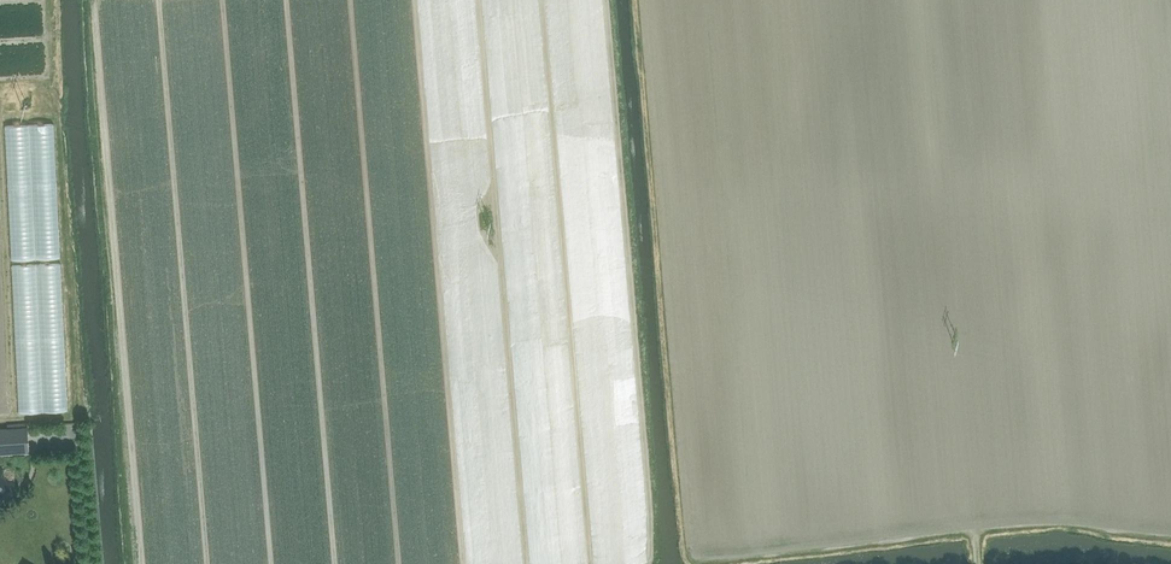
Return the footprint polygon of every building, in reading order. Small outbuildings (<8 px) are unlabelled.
[(29,451),(28,427),(0,429),(0,453),(29,451)]
